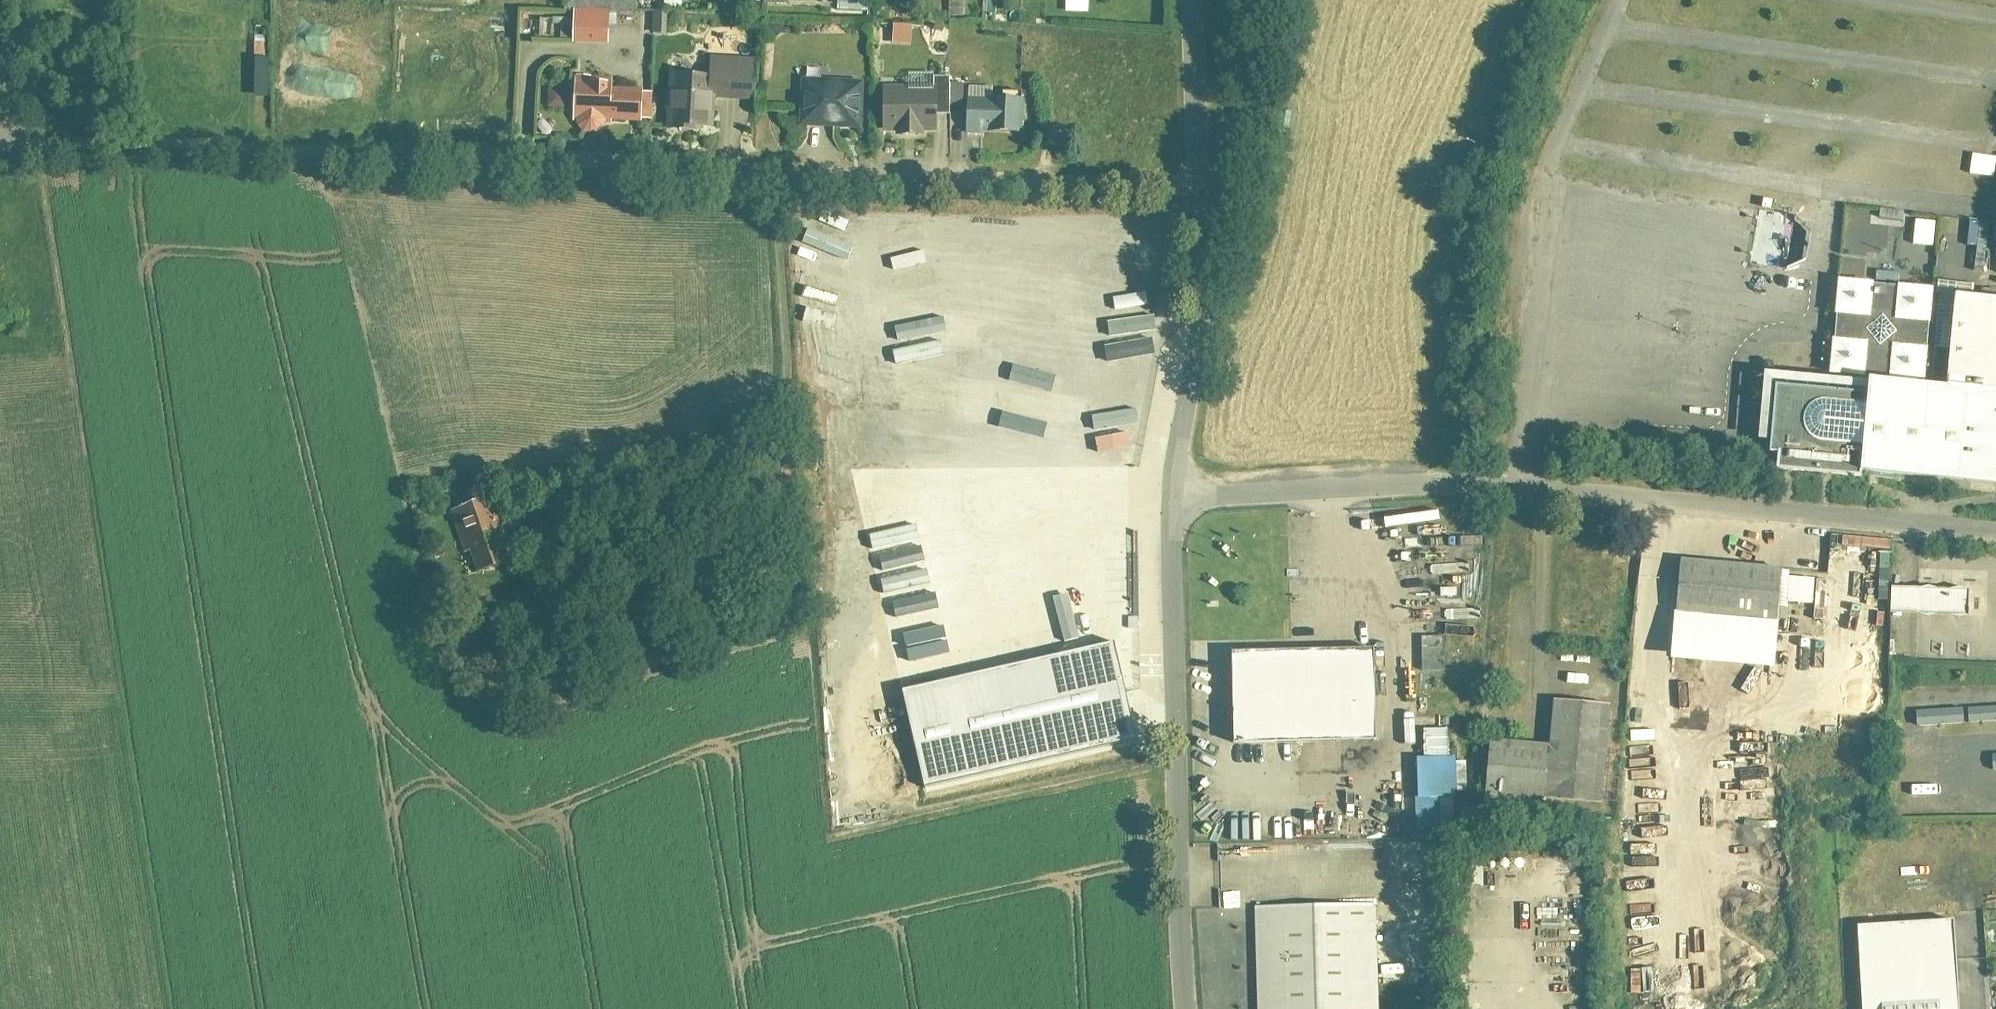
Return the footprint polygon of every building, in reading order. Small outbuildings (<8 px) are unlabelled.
[(573,8),(644,9),(644,0),(573,0),(573,8)] [(835,14),(866,13),(866,0),(835,0),(835,14)] [(578,11),(578,39),(615,39),(615,11),(578,11)] [(710,59),(710,77),(672,77),(672,129),(707,129),(707,96),(744,96),(744,59),(710,59)] [(578,74),(576,115),(649,119),(649,114),(650,92),(650,88),(617,86),(617,76),(578,74)] [(800,86),(801,128),(853,127),(853,86),(800,86)] [(932,93),(886,90),(884,131),(930,133),(932,93)] [(660,114),(661,93),(650,92),(649,114),(660,114)] [(1024,101),(970,101),(971,134),(1024,134),(1024,101)] [(1779,470),(1848,477),(1848,470),(1988,484),(1989,474),(1995,474),(1995,297),(1965,294),(1967,275),(1931,272),(1929,288),(1841,279),(1831,375),(1768,369),(1760,439),(1770,440),(1769,452),(1781,453),(1779,470)] [(495,496),(455,509),(468,549),(473,547),(479,568),(514,557),(495,496)] [(1672,613),(1727,616),(1724,655),(1769,658),(1775,570),(1675,563),(1672,613)] [(1888,582),(1886,616),(1962,619),(1964,586),(1888,582)] [(1123,641),(913,689),(935,784),(1145,736),(1123,641)] [(1241,652),(1242,736),(1384,733),(1383,649),(1241,652)] [(1600,805),(1601,764),(1613,764),(1614,708),(1546,706),(1545,745),(1482,743),(1480,822),(1539,824),(1540,804),(1600,805)] [(1412,757),(1417,834),(1456,831),(1451,755),(1412,757)] [(1264,1008),(1383,1008),(1379,901),(1261,905),(1264,1008)] [(1858,1008),(1952,1008),(1950,923),(1855,925),(1858,1008)]
